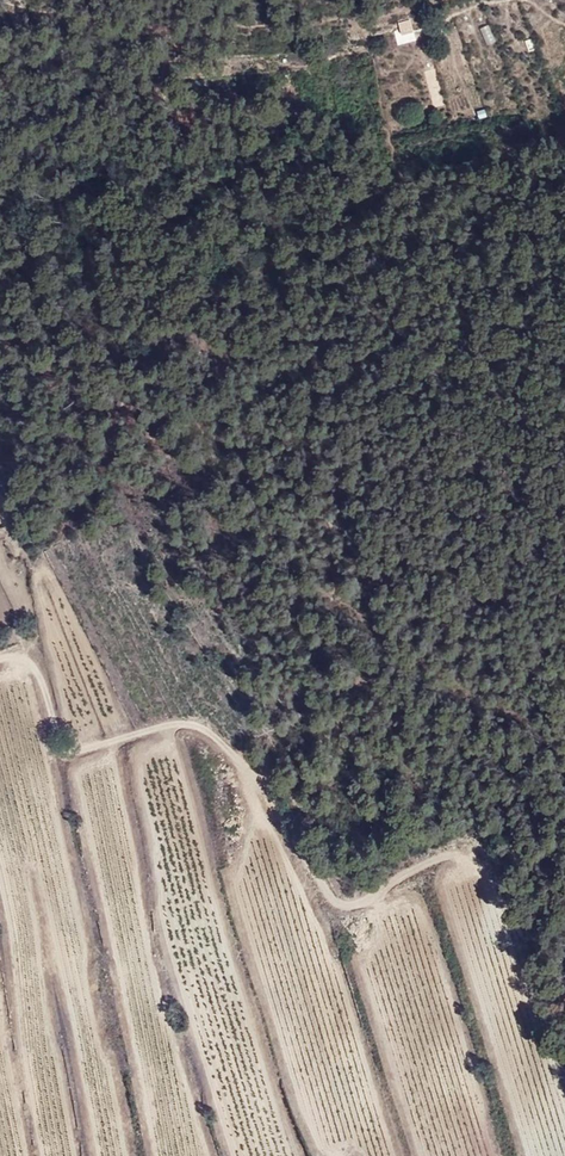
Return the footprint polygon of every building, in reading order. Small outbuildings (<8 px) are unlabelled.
[(413,31),(411,17),(396,22),(400,34),(413,31)] [(156,407),(151,397),(141,401),(147,413),(155,410),(156,407)]
